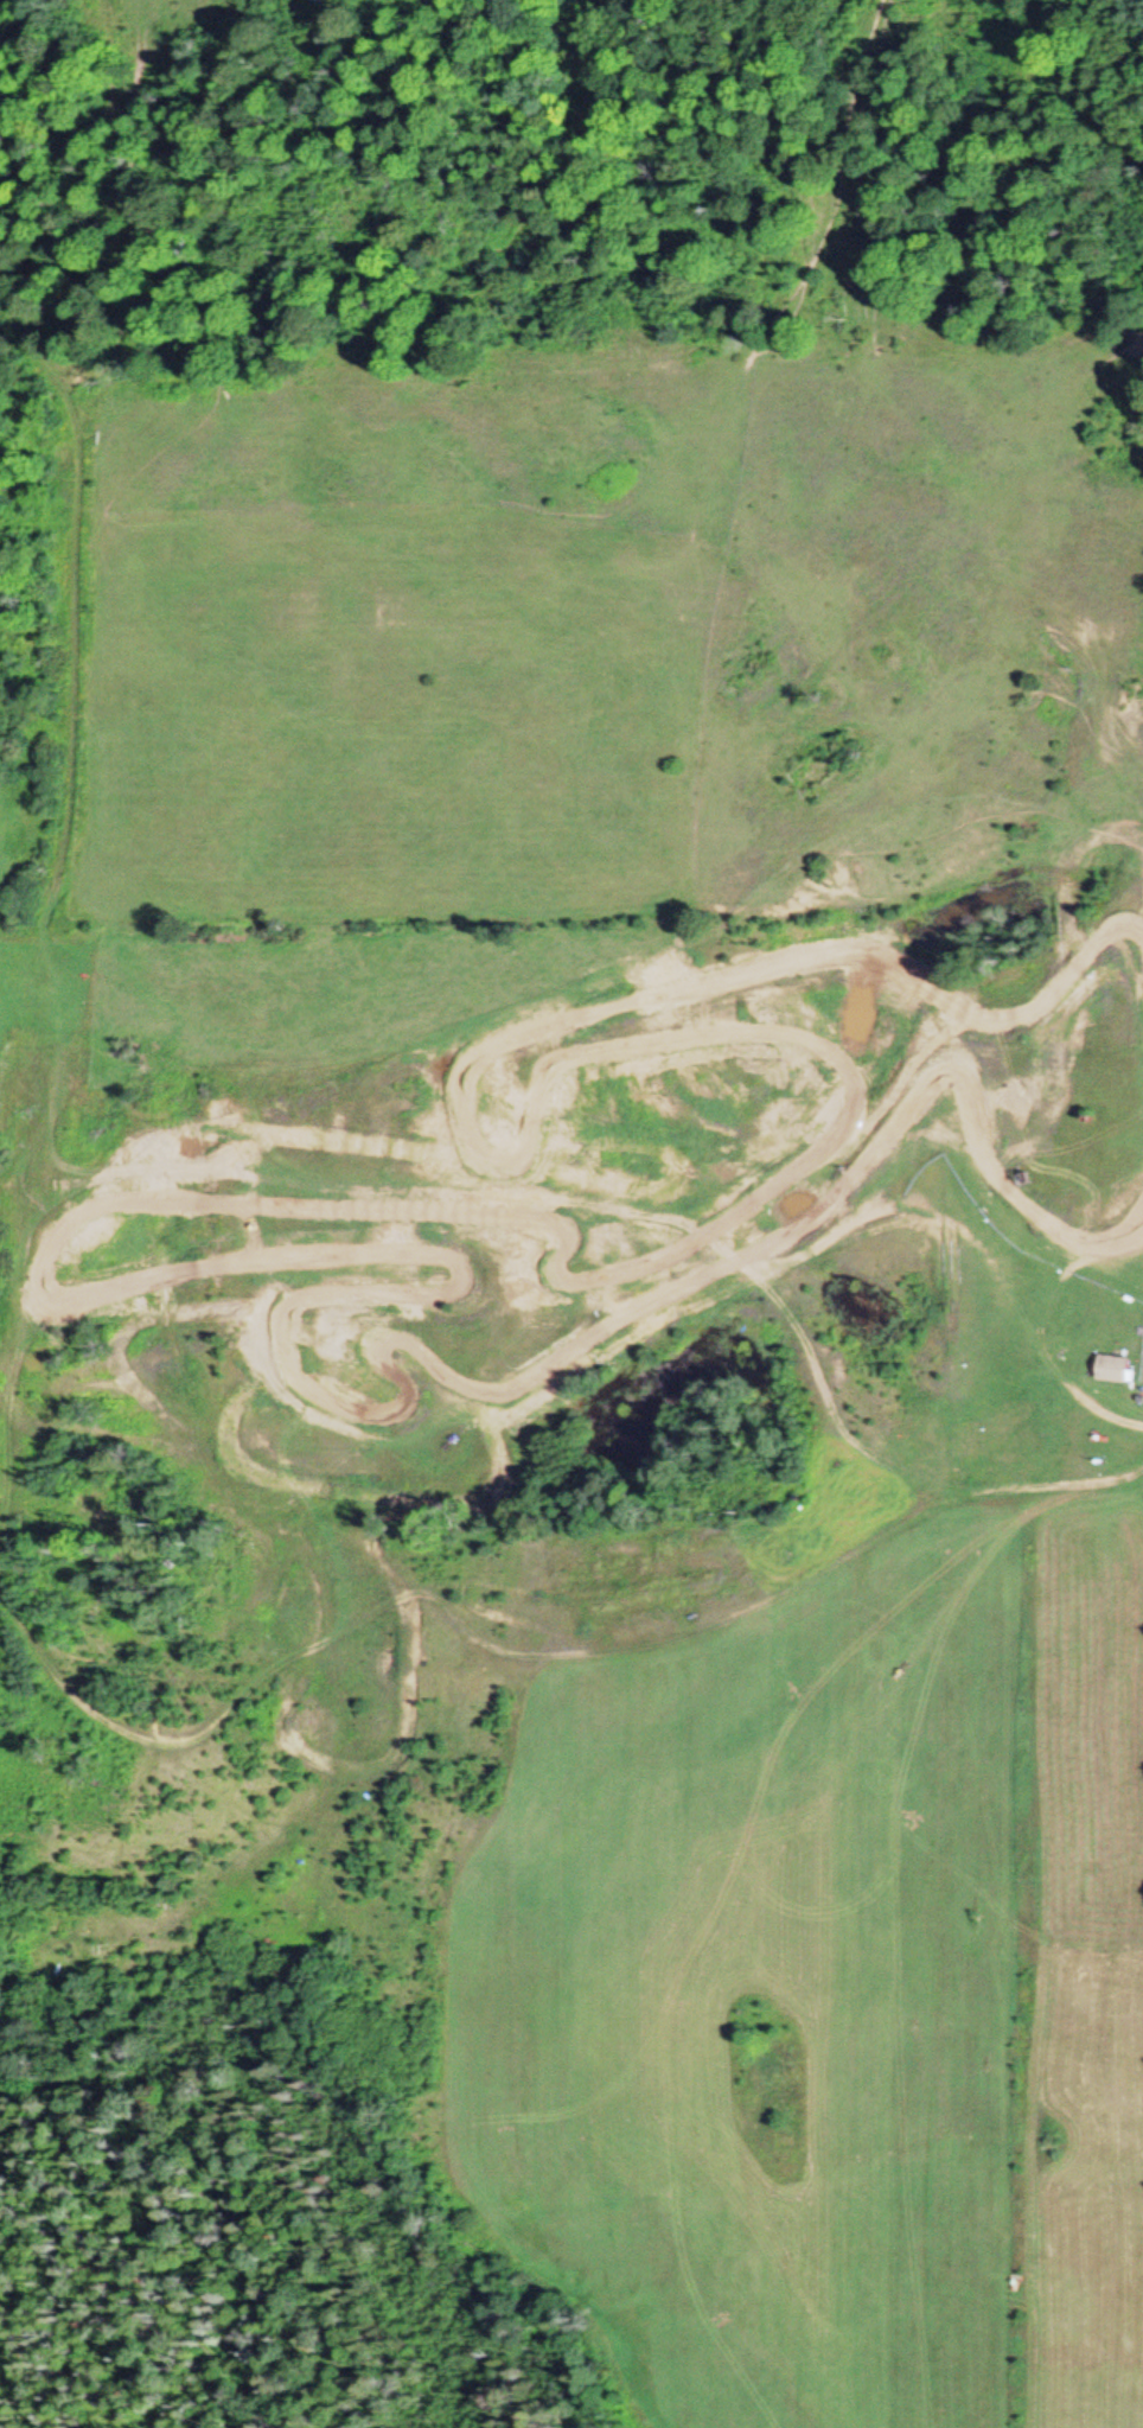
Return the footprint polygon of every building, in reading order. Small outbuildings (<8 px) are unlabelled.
[(1129,1358),(1097,1355),(1094,1380),(1127,1383),(1129,1358)]
